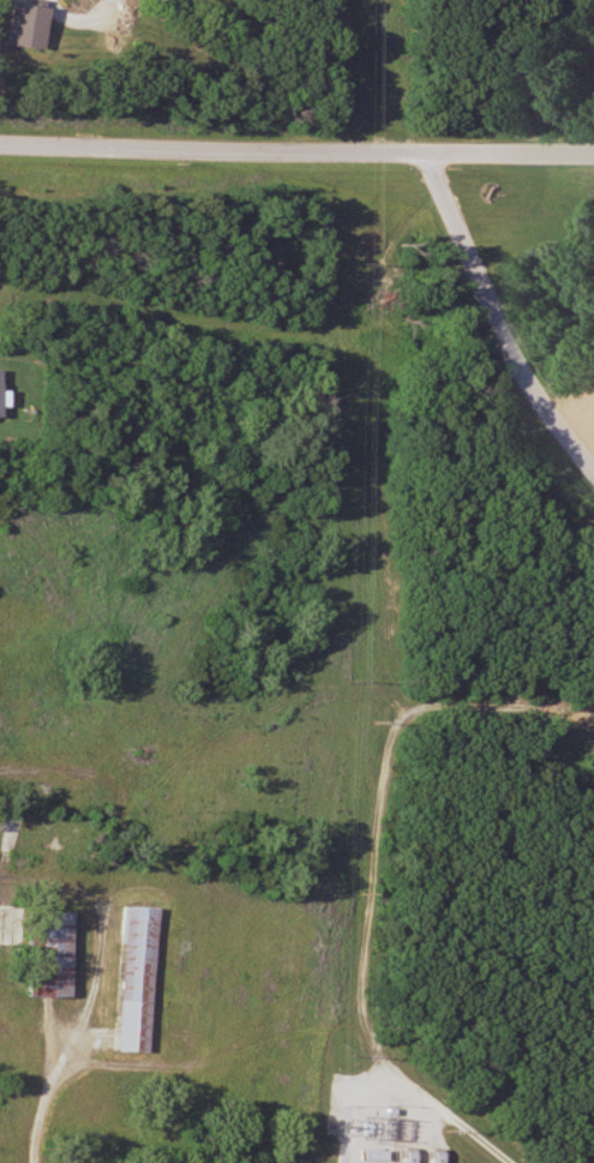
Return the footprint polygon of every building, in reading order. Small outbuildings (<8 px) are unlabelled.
[(17,951),(17,905),(0,905),(0,951),(17,951)] [(148,909),(117,908),(112,1053),(143,1054),(148,909)] [(28,996),(61,996),(62,913),(28,913),(28,996)]
